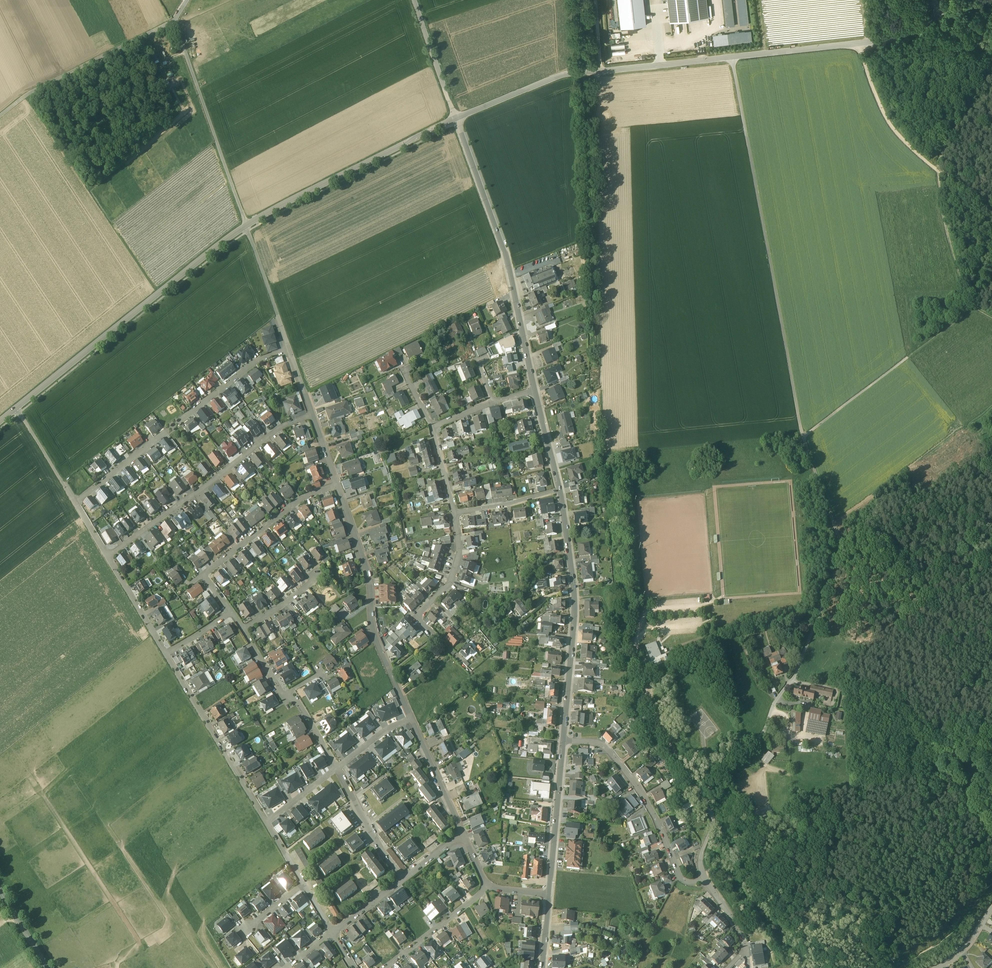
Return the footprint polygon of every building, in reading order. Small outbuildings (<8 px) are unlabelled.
[(621,27),(645,25),(643,0),(618,0),(621,27)] [(670,22),(709,18),(707,0),(668,0),(670,22)] [(735,26),(733,0),(724,0),(726,27),(735,26)] [(740,25),(749,25),(747,0),(738,0),(740,25)] [(714,45),(753,42),(752,31),(739,32),(713,35),(714,45)] [(620,47),(623,47),(623,44),(618,44),(618,42),(611,42),(610,51),(620,51),(620,47)] [(172,86),(167,77),(163,79),(167,88),(172,86)] [(550,268),(538,273),(537,273),(534,274),(539,289),(546,286),(556,282),(554,275),(554,274),(553,274),(550,268)] [(539,289),(534,274),(525,278),(525,279),(526,278),(526,279),(525,280),(528,290),(531,289),(532,292),(534,291),(539,289)] [(562,284),(565,292),(577,287),(574,279),(562,284)] [(535,294),(528,297),(533,308),(541,304),(539,300),(541,299),(538,293),(538,292),(535,294)] [(495,306),(493,307),(492,308),(496,317),(507,312),(502,303),(495,306)] [(543,311),(535,315),(536,319),(537,319),(540,326),(550,322),(548,315),(549,314),(548,310),(548,309),(543,311)] [(498,324),(493,327),(494,330),(494,331),(495,331),(496,333),(501,331),(503,335),(511,331),(508,324),(506,320),(507,320),(505,316),(499,319),(500,322),(497,324),(498,324)] [(477,320),(468,323),(474,337),(482,334),(478,326),(480,325),(477,320)] [(458,322),(449,326),(455,337),(463,333),(458,322)] [(263,331),(266,339),(274,336),(272,328),(263,331)] [(546,332),(537,335),(540,343),(549,340),(546,332)] [(266,339),(263,340),(265,347),(266,347),(275,344),(276,344),(274,339),(275,339),(274,336),(266,339)] [(505,341),(498,344),(503,354),(505,354),(506,357),(507,357),(516,355),(515,350),(516,350),(515,348),(516,348),(516,345),(512,338),(511,338),(505,341)] [(417,343),(404,350),(408,357),(410,356),(411,359),(415,357),(414,355),(421,352),(421,351),(422,351),(421,350),(417,343)] [(275,344),(266,347),(268,352),(277,350),(275,344)] [(254,353),(249,346),(246,348),(251,355),(254,353)] [(246,348),(237,355),(240,360),(240,361),(240,362),(241,364),(243,364),(245,363),(245,361),(246,361),(247,362),(251,358),(250,357),(251,356),(251,355),(246,348)] [(396,349),(392,351),(394,357),(397,356),(398,358),(400,357),(396,349)] [(482,349),(476,351),(479,357),(484,354),(482,349)] [(554,349),(542,353),(547,364),(558,360),(554,349)] [(388,353),(386,354),(388,357),(378,362),(383,372),(396,366),(392,358),(391,356),(390,356),(388,353)] [(516,355),(507,357),(509,365),(512,364),(518,363),(516,355)] [(232,357),(227,361),(229,363),(231,366),(236,363),(232,357)] [(275,360),(277,366),(284,363),(282,358),(275,360)] [(229,363),(216,373),(222,380),(235,371),(231,366),(229,363)] [(463,367),(461,368),(466,381),(475,377),(469,364),(463,367)] [(559,366),(547,371),(548,373),(544,374),(548,384),(557,381),(554,374),(557,373),(561,371),(559,366)] [(286,370),(284,371),(283,369),(279,371),(280,373),(278,373),(279,377),(277,378),(280,387),(291,383),(290,379),(289,379),(288,375),(286,370)] [(256,370),(248,376),(253,383),(261,377),(256,370)] [(213,374),(208,378),(209,379),(213,384),(218,380),(213,374)] [(517,376),(509,377),(509,378),(511,386),(510,386),(511,390),(518,389),(517,382),(519,382),(518,375),(517,376)] [(391,380),(382,384),(386,391),(390,389),(391,389),(391,388),(398,384),(395,377),(390,379),(391,380)] [(205,381),(201,385),(202,386),(202,388),(203,389),(204,389),(206,392),(209,389),(210,390),(213,388),(212,387),(214,386),(213,384),(209,379),(206,381),(206,380),(205,381)] [(248,386),(243,380),(235,386),(243,396),(250,390),(248,386)] [(425,385),(423,386),(429,397),(439,392),(433,381),(431,382),(425,385)] [(332,386),(321,390),(322,395),(323,394),(324,397),(323,397),(324,398),(326,404),(334,401),(337,400),(337,399),(336,399),(334,394),(335,394),(332,386)] [(560,386),(547,391),(549,396),(550,395),(551,398),(553,403),(565,398),(560,386)] [(479,387),(468,392),(473,403),(484,398),(479,387)] [(231,390),(223,396),(227,402),(231,407),(232,407),(239,401),(236,396),(231,390)] [(192,392),(191,391),(184,397),(191,405),(198,399),(197,398),(192,392)] [(406,400),(402,392),(395,395),(397,400),(398,400),(402,408),(409,404),(407,400),(406,400)] [(296,397),(288,400),(289,402),(284,404),(288,416),(301,411),(296,397)] [(437,400),(432,403),(438,416),(447,412),(444,406),(446,404),(442,397),(440,399),(437,400)] [(362,399),(355,402),(357,408),(364,406),(362,399)] [(218,400),(211,405),(213,408),(213,410),(215,412),(217,412),(218,414),(224,409),(219,402),(218,400)] [(225,404),(222,400),(219,402),(224,409),(227,407),(225,404)] [(518,401),(503,405),(505,412),(512,410),(520,408),(519,404),(518,401)] [(520,408),(512,410),(513,414),(521,412),(528,410),(527,404),(527,403),(527,401),(526,401),(525,401),(524,402),(519,404),(520,408)] [(347,403),(326,410),(330,421),(336,419),(337,421),(341,419),(344,418),(344,416),(350,414),(347,403)] [(214,416),(209,409),(206,412),(211,419),(212,418),(213,417),(214,416)] [(492,422),(501,420),(498,409),(490,411),(491,416),(492,422)] [(206,412),(205,410),(198,415),(201,419),(203,422),(205,424),(209,421),(210,423),(211,423),(214,421),(212,418),(211,419),(206,412)] [(416,411),(404,417),(401,412),(395,415),(398,421),(399,420),(403,426),(407,424),(409,429),(415,426),(414,423),(420,419),(416,411)] [(569,413),(558,416),(559,422),(560,422),(564,436),(569,435),(569,433),(573,432),(570,419),(571,419),(569,413)] [(262,420),(261,420),(263,423),(265,426),(266,427),(268,428),(270,426),(271,425),(275,422),(269,414),(262,420)] [(483,417),(473,419),(475,426),(477,434),(477,433),(486,430),(483,417)] [(193,419),(185,425),(187,428),(190,432),(198,426),(197,425),(193,419)] [(253,421),(245,427),(250,433),(254,438),(262,432),(258,427),(253,421)] [(530,421),(517,425),(519,435),(529,433),(533,432),(533,431),(530,421)] [(160,429),(154,422),(149,425),(148,424),(146,427),(147,429),(152,435),(160,429)] [(341,422),(336,424),(338,427),(341,436),(345,434),(341,422)] [(465,422),(456,425),(457,428),(459,437),(468,435),(467,428),(465,422)] [(338,427),(330,430),(333,438),(341,436),(338,427)] [(302,428),(293,431),(296,439),(305,436),(303,432),(302,428)] [(457,428),(450,430),(452,439),(459,437),(457,428)] [(450,430),(442,432),(444,441),(452,439),(450,430)] [(245,437),(241,431),(233,437),(237,443),(241,448),(249,442),(245,437)] [(137,436),(129,443),(134,449),(143,442),(140,439),(137,436)] [(283,436),(280,438),(280,439),(279,440),(278,439),(276,442),(282,450),(285,448),(285,447),(289,444),(288,444),(283,437),(283,436)] [(167,439),(160,444),(167,453),(174,448),(170,442),(167,439)] [(566,439),(560,441),(562,448),(570,445),(569,442),(567,442),(566,439)] [(178,447),(172,440),(170,442),(174,448),(175,450),(178,447)] [(527,441),(508,446),(509,452),(513,451),(514,454),(531,450),(530,444),(528,444),(527,441)] [(233,447),(230,444),(229,445),(226,442),(222,446),(224,449),(223,450),(225,453),(229,458),(237,452),(233,447)] [(428,442),(420,444),(422,452),(430,450),(428,442)] [(348,444),(337,448),(338,453),(340,452),(342,459),(353,455),(351,450),(350,451),(348,444)] [(126,453),(121,445),(116,449),(117,451),(121,456),(126,453)] [(271,445),(265,450),(272,459),(278,454),(277,454),(274,449),(271,445)] [(467,448),(455,451),(455,452),(456,452),(457,456),(462,454),(462,456),(469,454),(467,448)] [(155,449),(147,455),(153,463),(161,457),(155,449)] [(309,451),(305,453),(307,458),(316,455),(314,449),(309,451)] [(577,459),(574,449),(571,450),(563,452),(561,453),(564,462),(577,459)] [(430,450),(422,452),(425,461),(433,459),(430,450)] [(115,452),(113,451),(106,457),(113,465),(120,460),(119,458),(121,456),(117,451),(115,452)] [(222,455),(219,451),(216,453),(216,454),(217,454),(222,460),(225,458),(222,455)] [(455,452),(448,454),(450,463),(458,461),(457,456),(456,452),(455,452)] [(389,465),(397,462),(395,453),(387,456),(389,465)] [(222,460),(217,454),(216,454),(213,456),(214,458),(211,460),(216,468),(223,462),(222,460)] [(259,454),(252,460),(258,468),(265,463),(265,462),(262,459),(259,454)] [(416,454),(412,455),(408,457),(411,465),(418,463),(416,454)] [(316,455),(307,458),(309,464),(313,463),(318,461),(316,455)] [(541,456),(532,458),(535,469),(543,467),(541,456)] [(151,465),(146,458),(143,460),(149,467),(151,465)] [(141,459),(135,464),(141,472),(147,467),(141,459)] [(433,459),(425,461),(426,468),(434,466),(433,459)] [(100,460),(92,466),(95,470),(98,468),(101,472),(107,468),(103,464),(100,460)] [(358,461),(343,466),(345,471),(347,471),(349,477),(362,472),(358,461)] [(208,469),(204,464),(198,469),(200,471),(199,472),(200,473),(202,474),(205,477),(211,472),(208,469)] [(248,465),(247,464),(242,468),(249,477),(254,473),(253,472),(248,465)] [(581,464),(567,469),(571,482),(574,482),(578,480),(576,474),(583,472),(581,464)] [(315,468),(310,470),(313,476),(323,473),(321,466),(315,468)] [(130,468),(122,474),(124,477),(130,485),(138,479),(130,468)] [(249,477),(242,468),(237,472),(238,473),(243,480),(244,481),(249,477)] [(415,468),(409,469),(411,477),(417,475),(415,468)] [(198,480),(192,473),(185,479),(189,484),(190,486),(198,480)] [(323,473),(313,476),(315,483),(319,482),(325,479),(323,473)] [(461,473),(453,476),(455,484),(463,482),(464,482),(463,481),(463,479),(462,476),(461,473)] [(544,474),(536,476),(537,480),(538,483),(540,483),(546,482),(544,474)] [(231,476),(225,481),(231,489),(237,484),(235,480),(231,476)] [(189,484),(185,479),(184,477),(181,479),(183,482),(186,486),(189,484)] [(119,482),(117,478),(109,484),(112,487),(116,492),(117,493),(120,490),(123,487),(119,482)] [(365,486),(362,478),(350,483),(352,487),(353,491),(360,488),(365,486)] [(475,478),(463,481),(464,482),(463,482),(465,488),(476,485),(475,478)] [(181,484),(177,480),(172,484),(174,487),(179,494),(185,490),(181,484)] [(345,490),(352,487),(350,483),(349,480),(342,482),(345,490)] [(319,482),(315,483),(316,485),(312,486),(313,490),(321,487),(319,482)] [(439,482),(431,484),(433,493),(441,491),(439,482)] [(220,485),(213,490),(220,498),(225,494),(227,493),(223,489),(220,485)] [(287,486),(282,490),(283,492),(282,493),(281,495),(283,496),(284,497),(286,500),(293,494),(291,491),(287,486)] [(504,488),(504,489),(505,496),(512,495),(512,491),(511,491),(510,487),(504,488)] [(104,488),(97,494),(99,496),(103,502),(104,501),(110,496),(108,493),(104,488)] [(501,488),(491,490),(490,489),(490,490),(492,499),(502,497),(503,497),(501,490),(501,488)] [(165,489),(156,495),(159,499),(158,500),(160,503),(161,502),(164,506),(170,501),(167,497),(169,495),(165,489)] [(483,490),(475,492),(477,500),(485,498),(483,490)] [(441,491),(433,493),(435,502),(443,500),(441,491)] [(458,496),(460,503),(468,501),(467,498),(473,496),(473,495),(475,495),(474,492),(458,496)] [(582,492),(573,494),(575,505),(584,503),(582,492)] [(208,494),(201,500),(205,505),(208,509),(209,509),(216,503),(208,494)] [(274,495),(268,499),(275,508),(281,504),(280,503),(275,497),(274,495)] [(369,495),(360,498),(361,502),(360,502),(360,505),(362,504),(364,509),(372,506),(371,501),(369,495)] [(103,502),(99,496),(96,498),(97,499),(101,505),(101,506),(106,502),(104,501),(103,502)] [(327,498),(322,500),(326,510),(335,507),(331,496),(327,497),(327,498)] [(92,498),(84,504),(90,511),(97,505),(94,501),(92,498)] [(275,508),(268,499),(263,503),(265,506),(269,512),(270,512),(275,508)] [(539,502),(542,515),(548,514),(555,512),(553,499),(545,500),(539,502)] [(161,507),(155,500),(153,502),(152,502),(158,509),(161,507)] [(158,509),(152,502),(153,502),(152,501),(144,507),(151,516),(159,510),(158,509)] [(197,505),(193,508),(193,507),(192,508),(191,507),(189,509),(189,510),(189,511),(196,520),(203,514),(204,513),(199,508),(197,505)] [(257,505),(249,512),(251,515),(259,509),(257,505)] [(305,506),(298,511),(300,513),(304,518),(305,520),(311,515),(310,513),(310,511),(309,510),(307,510),(305,506)] [(251,515),(257,522),(265,516),(259,509),(251,515)] [(141,514),(138,510),(131,515),(137,524),(138,524),(139,524),(141,523),(141,521),(145,518),(141,514)] [(525,510),(515,512),(516,520),(526,518),(525,510)] [(336,511),(328,514),(331,522),(331,523),(339,520),(336,511)] [(376,511),(363,516),(364,521),(366,520),(368,527),(380,523),(376,511)] [(581,512),(574,514),(575,524),(579,523),(579,524),(580,523),(586,522),(585,515),(584,512),(581,512)] [(504,513),(492,515),(494,524),(500,523),(500,524),(505,523),(505,520),(504,513)] [(181,517),(179,518),(176,520),(179,525),(182,529),(190,523),(184,514),(181,517)] [(248,518),(245,514),(242,516),(249,524),(251,527),(253,525),(248,518)] [(431,521),(430,514),(428,515),(428,518),(421,519),(422,525),(432,524),(431,521)] [(257,522),(251,515),(248,518),(253,525),(254,525),(257,522)] [(293,516),(286,521),(288,523),(288,524),(289,526),(290,526),(293,529),(299,524),(294,517),(293,516)] [(447,516),(439,517),(439,520),(440,522),(440,526),(448,525),(447,516)] [(472,519),(463,520),(465,529),(475,527),(474,524),(472,524),(472,519)] [(128,521),(127,520),(121,524),(127,533),(133,529),(133,528),(128,521)] [(169,521),(162,527),(164,531),(168,535),(175,530),(169,521)] [(241,521),(236,525),(243,534),(248,529),(246,527),(241,521)] [(121,524),(115,528),(117,530),(121,536),(122,537),(127,533),(121,524)] [(236,525),(230,529),(235,535),(237,538),(243,534),(236,525)] [(286,531),(281,525),(274,530),(280,538),(287,532),(286,531)] [(555,525),(547,527),(548,532),(546,532),(547,536),(557,534),(555,525)] [(341,526),(334,528),(334,529),(337,537),(339,536),(344,534),(345,534),(342,526),(341,526)] [(381,530),(369,534),(372,541),(374,541),(375,546),(385,542),(384,538),(385,538),(384,535),(387,534),(386,529),(385,528),(381,530)] [(110,531),(102,535),(108,545),(116,541),(114,538),(110,531)] [(156,531),(151,535),(158,544),(163,541),(159,535),(156,531)] [(168,535),(164,531),(161,533),(162,533),(167,540),(170,538),(168,535)] [(228,532),(223,536),(224,537),(227,541),(232,538),(228,532)] [(480,542),(485,541),(483,532),(475,533),(475,536),(479,536),(480,542)] [(270,534),(263,539),(265,541),(265,543),(266,544),(267,544),(269,547),(276,543),(271,536),(270,534)] [(158,544),(151,535),(146,539),(149,543),(153,548),(158,544)] [(224,537),(221,540),(220,539),(216,542),(222,549),(224,547),(226,547),(230,544),(227,541),(224,537)] [(475,539),(466,540),(468,549),(478,547),(477,544),(475,544),(475,539)] [(144,541),(140,544),(145,550),(148,548),(146,545),(144,541)] [(341,543),(337,544),(337,545),(340,553),(350,549),(347,541),(341,543)] [(222,549),(216,542),(213,545),(210,548),(213,553),(215,555),(219,552),(219,551),(222,549)] [(558,542),(549,544),(549,547),(550,547),(551,553),(559,552),(558,542)] [(153,548),(149,543),(146,545),(148,548),(152,552),(154,550),(153,548)] [(258,544),(257,543),(252,548),(259,557),(265,552),(262,549),(261,549),(257,544),(258,544)] [(588,543),(578,544),(580,556),(590,554),(588,543)] [(142,555),(146,552),(145,550),(140,544),(131,551),(136,558),(141,554),(142,555)] [(209,547),(204,550),(207,554),(209,556),(213,553),(210,548),(209,547)] [(446,550),(436,547),(434,552),(444,555),(446,550)] [(382,550),(375,552),(377,558),(376,558),(378,565),(388,561),(385,554),(389,553),(387,548),(382,550)] [(318,549),(311,554),(317,562),(318,561),(319,562),(320,561),(321,559),(324,556),(318,549)] [(444,555),(434,552),(433,556),(435,556),(433,561),(441,564),(444,555)] [(202,553),(197,557),(203,565),(208,561),(205,556),(202,553)] [(251,559),(246,553),(239,558),(246,567),(252,562),(251,559)] [(476,553),(469,554),(466,563),(472,565),(473,561),(477,562),(479,557),(476,556),(478,553),(476,553)] [(124,554),(117,560),(123,567),(130,562),(126,557),(124,554)] [(203,565),(197,557),(191,561),(197,569),(203,565)] [(306,558),(303,560),(302,559),(301,559),(300,560),(299,561),(300,562),(299,563),(306,571),(312,566),(308,560),(306,558)] [(562,560),(555,561),(555,565),(556,569),(557,571),(559,570),(559,569),(563,568),(562,560)] [(441,564),(433,561),(432,565),(430,564),(429,569),(438,572),(441,564)] [(237,566),(234,562),(227,567),(233,575),(236,573),(238,573),(241,571),(237,566)] [(422,566),(416,563),(414,566),(424,571),(425,567),(422,566)] [(472,565),(466,563),(463,571),(471,574),(473,575),(476,566),(472,565)] [(589,564),(583,564),(583,567),(581,567),(583,579),(593,577),(591,563),(589,564)] [(348,564),(347,566),(343,568),(345,571),(344,571),(343,573),(345,574),(347,578),(350,576),(351,577),(352,578),(353,576),(353,575),(357,574),(355,570),(356,570),(356,568),(355,568),(354,568),(353,564),(350,565),(349,565),(348,564)] [(303,572),(297,565),(294,568),(296,570),(300,575),(303,572)] [(182,573),(177,566),(173,570),(175,572),(178,576),(182,573)] [(300,575),(296,570),(290,575),(292,577),(291,577),(294,581),(295,580),(297,584),(303,579),(300,575)] [(463,571),(460,582),(469,585),(471,579),(470,579),(471,574),(463,571)] [(170,576),(169,577),(176,585),(181,581),(178,576),(175,572),(170,576)] [(222,572),(215,577),(221,585),(228,580),(225,576),(222,572)] [(490,574),(483,576),(481,581),(484,582),(488,583),(490,574)] [(557,584),(554,584),(554,588),(559,587),(559,589),(562,588),(562,587),(565,586),(564,578),(556,579),(557,584)] [(285,579),(278,585),(280,587),(284,592),(291,587),(287,582),(288,582),(285,579)] [(423,587),(422,588),(424,590),(428,594),(435,587),(431,582),(429,581),(423,587)] [(137,586),(136,587),(140,594),(149,589),(144,582),(143,582),(137,586)] [(419,583),(415,586),(419,590),(422,592),(424,590),(422,588),(423,587),(419,583)] [(415,586),(413,584),(405,592),(406,594),(408,596),(412,599),(415,596),(414,594),(417,592),(419,590),(415,586)] [(203,591),(198,585),(188,593),(193,599),(203,591)] [(278,589),(276,586),(273,589),(274,590),(275,590),(278,595),(281,593),(278,589)] [(395,588),(380,588),(380,604),(383,604),(383,603),(391,603),(391,604),(395,604),(395,588)] [(268,596),(267,596),(270,599),(270,600),(272,603),(280,597),(278,595),(275,590),(274,590),(268,596)] [(455,591),(448,598),(453,604),(457,600),(458,601),(459,601),(461,599),(455,591)] [(417,592),(414,594),(415,596),(412,599),(417,605),(424,599),(417,592)] [(253,600),(254,603),(259,610),(261,608),(262,609),(264,608),(264,607),(266,605),(262,597),(261,596),(259,596),(253,600)] [(315,602),(310,596),(303,602),(310,611),(317,606),(317,605),(315,602)] [(157,603),(154,597),(146,602),(150,609),(157,605),(158,604),(157,603)] [(359,606),(351,597),(343,603),(350,613),(359,606)] [(448,598),(442,604),(448,611),(451,609),(450,607),(453,604),(448,598)] [(163,599),(157,603),(158,604),(157,605),(159,608),(165,604),(166,604),(163,599)] [(216,604),(212,599),(207,603),(202,606),(206,612),(216,604)] [(412,599),(408,603),(407,602),(404,604),(411,611),(417,605),(412,599)] [(251,604),(248,600),(244,603),(246,605),(247,604),(250,608),(253,607),(251,604)] [(458,601),(457,600),(453,604),(460,610),(464,607),(459,601),(458,601)] [(519,600),(512,605),(520,616),(527,611),(519,600)] [(310,611),(303,602),(299,605),(298,605),(302,609),(306,615),(310,611)] [(565,602),(557,602),(557,606),(554,606),(554,610),(559,610),(559,612),(562,612),(562,610),(565,610),(565,602)] [(591,603),(585,603),(585,604),(586,618),(594,618),(594,610),(599,610),(599,603),(594,604),(594,603),(591,603)] [(216,604),(206,612),(210,617),(214,613),(219,610),(216,604)] [(246,605),(240,609),(246,619),(254,613),(250,608),(247,604),(246,605)] [(460,610),(453,604),(450,607),(451,609),(446,614),(451,619),(460,610)] [(340,610),(336,605),(331,609),(335,614),(340,610)] [(167,607),(163,609),(166,614),(156,621),(159,626),(170,620),(169,620),(173,617),(167,607)] [(159,611),(153,615),(156,621),(166,614),(163,609),(159,611)] [(435,610),(428,617),(430,620),(429,621),(431,623),(432,622),(434,624),(439,619),(436,615),(438,614),(435,610)] [(449,618),(441,610),(438,614),(436,615),(439,619),(441,621),(444,618),(447,620),(448,619),(449,618)] [(295,625),(290,617),(291,617),(290,616),(289,616),(289,615),(288,613),(286,613),(285,613),(286,614),(283,616),(288,625),(290,627),(295,625)] [(283,616),(276,620),(280,627),(281,629),(288,625),(283,616)] [(406,618),(399,625),(402,628),(403,627),(407,631),(413,625),(406,618)] [(269,624),(262,628),(263,628),(268,637),(273,633),(272,631),(273,630),(272,629),(269,624)] [(343,624),(335,630),(339,634),(336,636),(331,640),(336,646),(351,634),(343,624)] [(542,624),(541,632),(548,633),(551,633),(552,625),(550,625),(545,624),(542,624)] [(419,631),(413,625),(407,631),(410,634),(409,636),(412,638),(416,634),(419,631)] [(232,632),(229,626),(228,627),(223,630),(229,639),(234,636),(232,632)] [(166,630),(163,632),(169,642),(177,638),(175,634),(176,634),(174,630),(173,631),(171,628),(171,627),(166,630)] [(263,628),(260,630),(260,629),(257,631),(258,632),(261,638),(263,641),(268,638),(268,637),(263,628)] [(223,630),(223,629),(218,633),(221,638),(224,642),(229,639),(223,630)] [(399,631),(398,631),(394,635),(399,639),(400,637),(402,635),(399,631)] [(407,631),(402,635),(406,639),(409,641),(410,640),(412,638),(409,636),(410,634),(407,631)] [(592,632),(584,631),(583,640),(592,641),(592,632)] [(449,636),(446,639),(453,646),(460,640),(454,634),(453,633),(449,636)] [(361,634),(359,636),(356,638),(350,643),(353,647),(354,647),(355,646),(358,650),(362,647),(366,644),(367,643),(362,637),(363,637),(362,635),(361,634)] [(393,634),(386,641),(392,646),(398,639),(399,639),(394,635),(393,634)] [(209,638),(204,641),(204,642),(210,651),(215,649),(211,643),(209,638)] [(508,646),(522,647),(523,638),(514,638),(514,640),(511,640),(511,642),(508,642),(508,646)] [(392,646),(391,646),(394,649),(397,645),(401,642),(398,639),(392,646)] [(409,641),(406,644),(409,648),(414,643),(410,640),(409,641)] [(563,641),(554,640),(554,647),(557,648),(557,649),(560,649),(560,648),(562,648),(563,641)] [(199,645),(202,650),(205,655),(210,651),(204,642),(199,645)] [(481,644),(477,648),(481,652),(485,648),(481,644)] [(405,653),(397,645),(394,649),(391,651),(394,654),(393,654),(396,657),(396,656),(399,659),(402,656),(403,656),(404,655),(404,654),(405,653)] [(475,652),(469,645),(462,651),(467,657),(470,655),(471,654),(473,655),(475,652)] [(596,648),(582,646),(581,659),(591,660),(591,654),(595,655),(596,648)] [(190,650),(185,653),(191,663),(196,660),(193,655),(191,650),(190,650)] [(242,663),(251,658),(246,650),(245,650),(237,655),(234,657),(236,661),(240,659),(242,663)] [(279,651),(277,652),(277,653),(275,654),(271,657),(272,658),(274,662),(283,657),(280,651),(279,652),(279,651)] [(180,657),(183,662),(185,666),(191,663),(185,653),(180,657)] [(562,654),(549,653),(548,661),(561,662),(562,654)] [(780,656),(769,660),(771,664),(775,663),(775,662),(781,660),(780,656)] [(283,657),(274,662),(277,667),(277,668),(282,665),(284,664),(286,663),(287,662),(283,657)] [(663,657),(651,662),(653,667),(665,663),(663,657)] [(327,661),(324,664),(329,671),(336,665),(331,658),(327,661)] [(418,663),(408,671),(410,673),(408,675),(411,678),(410,679),(413,683),(420,677),(415,672),(421,667),(418,663)] [(290,664),(283,669),(286,674),(291,671),(294,670),(290,664)] [(258,670),(255,665),(254,665),(249,668),(244,672),(247,677),(258,670)] [(592,666),(582,665),(582,669),(584,669),(583,676),(595,677),(596,667),(592,666)] [(780,666),(773,669),(776,676),(783,674),(780,666)] [(560,669),(552,668),(551,672),(551,676),(560,677),(560,669)] [(258,670),(247,677),(250,682),(261,676),(261,675),(258,670)] [(343,672),(340,674),(345,682),(352,678),(347,670),(343,672)] [(286,674),(281,677),(286,685),(296,679),(291,671),(286,674)] [(214,682),(208,672),(204,675),(210,684),(214,682)] [(203,675),(192,681),(198,692),(206,687),(210,685),(210,684),(204,675),(204,674),(203,675)] [(332,682),(327,685),(329,688),(331,692),(340,687),(335,679),(332,681),(332,682)] [(259,684),(255,686),(258,692),(267,686),(264,681),(259,684)] [(593,682),(579,681),(578,691),(592,693),(593,682)] [(323,683),(316,687),(319,693),(326,689),(323,683)] [(267,686),(258,692),(261,697),(265,695),(270,692),(271,691),(267,686)] [(316,687),(315,686),(305,692),(310,701),(320,695),(319,693),(316,687)] [(811,687),(811,691),(806,690),(804,698),(813,700),(815,694),(825,696),(826,689),(811,687)] [(806,690),(796,688),(794,696),(804,698),(806,690)] [(267,700),(261,704),(266,713),(272,709),(279,705),(274,696),(273,696),(267,700)] [(582,699),(574,698),(573,706),(581,706),(582,704),(582,699)] [(394,704),(385,708),(390,719),(398,715),(394,704)] [(214,711),(211,713),(216,721),(225,715),(220,707),(214,711)] [(385,708),(377,712),(382,722),(390,719),(385,708)] [(822,711),(811,709),(806,732),(826,736),(830,715),(821,713),(822,711)] [(557,711),(548,710),(547,721),(555,721),(556,721),(557,711)] [(792,731),(800,731),(801,710),(790,710),(790,721),(792,721),(792,731)] [(372,722),(375,719),(370,712),(366,715),(369,718),(372,722)] [(578,715),(572,714),(571,723),(579,724),(579,727),(583,727),(584,725),(584,716),(578,715)] [(585,716),(584,716),(584,725),(591,725),(592,716),(585,716)] [(369,718),(362,723),(369,733),(377,728),(369,718)] [(296,721),(288,725),(289,726),(292,731),(302,725),(298,719),(296,720),(296,721)] [(325,722),(321,725),(323,728),(322,728),(324,731),(325,731),(327,734),(335,729),(334,727),(335,726),(336,724),(335,723),(336,723),(335,722),(332,721),(331,722),(330,720),(330,719),(325,722)] [(223,723),(219,726),(224,734),(228,732),(231,730),(229,727),(231,726),(228,721),(228,720),(223,723)] [(444,730),(440,722),(434,724),(434,726),(436,725),(440,732),(444,730)] [(362,723),(355,729),(362,739),(369,733),(362,723)] [(434,724),(426,727),(428,731),(428,732),(430,737),(440,732),(437,733),(434,726),(434,724)] [(610,730),(613,733),(616,731),(618,733),(622,729),(617,724),(610,730)] [(302,725),(292,731),(295,736),(295,737),(303,732),(303,733),(306,731),(302,725)] [(358,733),(353,726),(349,728),(355,735),(358,733)] [(355,735),(349,728),(346,731),(351,738),(355,735)] [(407,737),(410,742),(415,738),(409,731),(406,733),(409,736),(407,737)] [(402,732),(396,737),(404,747),(410,742),(407,737),(402,732)] [(612,735),(608,732),(603,737),(609,744),(615,738),(612,735)] [(237,734),(236,734),(230,738),(228,739),(233,747),(241,742),(241,741),(241,740),(240,738),(239,738),(237,734)] [(348,734),(341,740),(349,749),(356,744),(348,734)] [(297,740),(296,740),(303,751),(312,745),(307,738),(305,739),(303,736),(297,740)] [(268,740),(273,751),(277,749),(272,738),(268,740)] [(389,739),(382,744),(389,754),(396,749),(389,739)] [(636,745),(632,739),(622,747),(628,754),(629,754),(632,757),(636,753),(632,748),(636,745)] [(341,740),(334,745),(342,755),(349,749),(341,740)] [(337,749),(332,742),(328,745),(334,752),(337,749)] [(554,743),(540,742),(540,746),(544,747),(543,750),(548,750),(548,755),(552,755),(554,743)] [(448,743),(439,748),(444,757),(453,753),(448,743)] [(345,758),(358,747),(356,744),(342,755),(345,758)] [(382,744),(375,750),(382,759),(389,754),(382,744)] [(250,754),(245,746),(243,748),(243,747),(242,747),(240,748),(240,749),(236,752),(241,760),(244,758),(250,755),(250,754)] [(769,752),(764,759),(767,761),(772,754),(769,752)] [(324,754),(320,756),(321,757),(325,763),(328,761),(324,754)] [(369,755),(362,760),(370,770),(376,765),(369,755)] [(578,755),(573,755),(573,764),(577,764),(577,766),(582,766),(582,760),(582,755),(578,755)] [(321,757),(314,762),(319,771),(327,766),(325,763),(321,757)] [(244,766),(248,774),(260,767),(256,759),(249,763),(244,766)] [(362,760),(356,764),(363,775),(370,770),(362,760)] [(422,767),(417,760),(416,761),(411,765),(410,766),(415,773),(419,770),(422,767)] [(540,762),(534,762),(533,771),(544,772),(544,763),(540,762)] [(356,764),(349,769),(357,779),(363,775),(356,764)] [(308,765),(300,769),(301,770),(307,780),(314,776),(310,769),(308,765)] [(456,765),(447,768),(450,774),(451,774),(454,781),(461,777),(459,772),(456,765)] [(645,768),(637,775),(643,783),(648,779),(647,778),(650,775),(645,768)] [(419,770),(415,773),(412,775),(417,782),(424,776),(419,770)] [(260,774),(251,779),(256,787),(261,784),(265,782),(260,774)] [(297,774),(289,778),(289,779),(295,789),(303,785),(299,778),(297,774)] [(429,782),(424,776),(417,782),(422,788),(426,785),(429,782)] [(616,776),(607,783),(616,794),(620,791),(625,787),(616,776)] [(289,779),(282,784),(284,788),(288,795),(296,790),(295,789),(289,779)] [(395,791),(387,779),(371,791),(380,803),(395,791)] [(580,783),(570,782),(569,796),(581,797),(581,793),(580,792),(580,789),(581,789),(581,787),(580,787),(580,783)] [(332,785),(325,790),(333,801),(340,796),(341,796),(338,792),(332,785)] [(426,785),(422,788),(419,790),(429,803),(436,798),(426,785)] [(464,785),(456,788),(459,797),(465,794),(464,790),(466,789),(464,785)] [(277,789),(270,794),(270,795),(276,804),(284,800),(280,793),(277,789)] [(325,808),(333,801),(325,790),(324,789),(315,796),(325,808)] [(660,790),(651,795),(656,804),(661,801),(660,800),(664,798),(660,790)] [(270,795),(263,799),(265,803),(269,810),(277,805),(276,804),(270,795)] [(478,795),(464,801),(468,811),(482,805),(478,795)] [(262,805),(265,803),(263,799),(261,796),(257,798),(262,805)] [(318,813),(325,808),(315,796),(316,797),(309,802),(315,810),(318,814),(318,813)] [(620,805),(628,814),(639,805),(631,796),(620,805)] [(580,804),(569,803),(567,813),(579,814),(580,804)] [(628,814),(620,805),(620,804),(618,805),(619,806),(617,808),(625,817),(628,814)] [(402,805),(397,809),(404,818),(409,814),(402,805)] [(301,807),(296,811),(303,820),(308,816),(304,812),(301,807)] [(432,809),(427,813),(432,819),(439,814),(434,807),(432,809)] [(397,809),(392,813),(399,821),(404,818),(397,809)] [(318,814),(315,810),(310,814),(314,819),(315,818),(317,820),(321,817),(318,813),(318,814)] [(538,810),(532,810),(531,816),(537,816),(537,822),(546,823),(547,811),(538,810)] [(296,811),(292,814),(295,819),(299,823),(303,820),(296,811)] [(392,813),(388,817),(394,825),(399,821),(392,813)] [(341,814),(331,822),(342,836),(353,828),(341,814)] [(444,820),(439,814),(432,819),(437,825),(444,820)] [(388,817),(383,821),(389,829),(394,825),(388,817)] [(480,817),(469,822),(472,827),(472,829),(480,826),(483,824),(480,817)] [(640,819),(630,823),(633,829),(635,835),(645,832),(640,819)] [(677,829),(672,819),(665,822),(669,832),(677,829)] [(449,826),(444,820),(437,825),(442,832),(449,826)] [(283,830),(287,835),(295,829),(288,821),(280,827),(283,830)] [(383,821),(378,824),(384,833),(389,829),(383,821)] [(567,835),(575,835),(577,836),(577,831),(579,831),(579,825),(567,824),(566,829),(565,829),(565,834),(567,835)] [(280,827),(279,825),(274,828),(279,834),(283,830),(280,827)] [(319,831),(304,843),(310,851),(325,838),(319,831)] [(474,835),(473,836),(479,848),(488,844),(483,832),(482,831),(474,835)] [(383,832),(378,835),(387,847),(392,844),(383,832)] [(545,835),(536,835),(536,839),(536,843),(540,844),(544,844),(545,835)] [(355,836),(345,844),(353,855),(364,847),(355,836)] [(645,839),(643,839),(646,848),(651,846),(656,844),(653,836),(645,839)] [(419,850),(411,839),(395,852),(404,862),(419,850)] [(427,840),(423,844),(426,848),(431,845),(427,840)] [(686,848),(682,841),(677,844),(676,845),(680,852),(686,848)] [(582,843),(569,842),(568,848),(566,848),(565,861),(567,862),(566,868),(579,869),(582,843)] [(402,872),(406,869),(391,847),(386,851),(402,872)] [(458,850),(449,854),(456,869),(465,865),(458,850)] [(491,850),(481,854),(485,863),(495,859),(491,850)] [(385,873),(369,852),(361,858),(377,879),(385,873)] [(656,853),(654,854),(653,852),(649,854),(650,855),(648,856),(651,863),(659,860),(656,853)] [(649,854),(643,856),(646,865),(651,863),(648,856),(650,855),(649,854)] [(319,869),(325,877),(341,864),(335,856),(319,869)] [(687,856),(680,859),(683,865),(685,864),(689,862),(687,856)] [(310,866),(306,859),(301,862),(306,869),(310,866)] [(536,861),(534,860),(533,869),(542,870),(542,861),(539,861),(536,861)] [(689,862),(685,864),(688,871),(691,870),(694,869),(693,866),(691,861),(689,862)] [(663,865),(653,869),(654,872),(653,873),(654,876),(658,875),(658,877),(665,874),(663,869),(664,868),(663,865)] [(542,870),(533,869),(532,877),(535,877),(537,878),(541,878),(542,870)] [(285,873),(278,879),(286,890),(294,884),(285,873)] [(458,878),(456,875),(451,879),(455,883),(459,880),(458,878)] [(669,876),(663,879),(665,885),(671,883),(669,876)] [(273,881),(277,886),(280,883),(275,877),(272,879),(273,881)] [(469,879),(463,884),(468,890),(474,885),(469,879)] [(375,880),(361,891),(365,895),(379,885),(375,880)] [(270,883),(275,890),(279,887),(277,886),(273,881),(270,883)] [(351,882),(335,894),(341,902),(357,890),(351,882)] [(660,883),(650,887),(654,900),(665,896),(663,892),(664,892),(662,887),(661,887),(660,883)] [(275,890),(271,885),(263,892),(271,901),(279,894),(275,890)] [(325,892),(321,885),(318,886),(316,887),(321,895),(325,892)] [(402,890),(396,895),(402,903),(407,900),(408,899),(406,896),(402,890)] [(454,890),(446,897),(451,904),(452,904),(452,903),(458,898),(458,899),(455,895),(457,894),(454,890)] [(258,897),(263,903),(266,901),(261,894),(258,897)] [(446,901),(441,894),(438,897),(441,900),(443,903),(446,901)] [(294,902),(300,909),(307,903),(301,895),(294,902)] [(396,895),(390,899),(395,905),(397,907),(398,906),(402,903),(396,895)] [(260,899),(253,905),(257,910),(259,912),(266,906),(263,903),(260,899)] [(505,900),(496,899),(495,909),(499,909),(499,911),(504,911),(505,905),(505,900)] [(335,908),(330,900),(325,902),(330,911),(335,908)] [(700,904),(697,907),(702,912),(708,906),(703,901),(700,904)] [(300,909),(294,902),(290,905),(296,912),(300,909)] [(386,902),(377,909),(383,917),(392,911),(386,902)] [(438,902),(426,911),(430,916),(433,920),(445,910),(442,907),(438,902)] [(539,905),(523,903),(522,916),(537,918),(539,905)] [(484,904),(479,907),(478,907),(474,909),(480,918),(489,912),(486,907),(484,904)] [(287,906),(279,912),(283,917),(284,919),(292,913),(287,906)] [(708,906),(702,912),(708,917),(710,914),(714,911),(708,906)] [(244,907),(237,913),(242,919),(250,913),(247,910),(244,907)] [(340,916),(335,908),(330,911),(335,918),(340,916)] [(574,912),(563,911),(562,921),(573,922),(574,912)] [(723,920),(718,915),(714,920),(712,921),(717,926),(723,920)] [(228,916),(225,918),(226,919),(230,925),(233,923),(228,916)] [(273,917),(264,924),(274,935),(279,931),(278,930),(281,928),(277,922),(273,917)] [(226,919),(217,926),(224,935),(232,927),(230,925),(226,919)] [(280,919),(277,922),(282,929),(285,926),(280,919)] [(372,927),(367,920),(363,923),(368,929),(372,927)] [(723,920),(717,926),(722,932),(727,927),(729,926),(723,920)] [(362,921),(356,926),(362,934),(368,929),(363,923),(362,921)] [(465,923),(460,926),(466,937),(472,934),(465,923)] [(316,925),(309,931),(313,936),(314,938),(322,932),(316,925)] [(356,926),(349,931),(351,933),(356,939),(362,934),(356,926)] [(460,926),(452,930),(456,936),(460,942),(467,938),(466,937),(460,926)] [(616,928),(606,926),(605,932),(614,934),(616,928)] [(536,929),(528,928),(527,938),(536,939),(536,929)] [(305,931),(303,929),(300,931),(302,933),(306,938),(308,936),(305,931)] [(308,929),(305,931),(308,936),(310,938),(313,936),(309,931),(308,929)] [(262,932),(255,938),(261,944),(261,945),(268,939),(268,938),(265,935),(262,932)] [(401,932),(394,938),(399,945),(407,940),(401,932)] [(268,933),(265,935),(271,942),(273,940),(268,933)] [(302,933),(297,936),(305,946),(309,942),(306,938),(302,933)] [(356,939),(351,933),(348,935),(353,942),(356,939)] [(444,933),(437,938),(442,945),(449,940),(444,933)] [(235,935),(228,941),(232,946),(233,947),(240,941),(235,935)] [(305,946),(297,936),(293,940),(297,945),(300,949),(305,946)] [(727,937),(722,942),(725,945),(728,948),(734,943),(727,937)] [(289,940),(287,938),(284,940),(286,942),(290,946),(292,945),(289,940)] [(569,938),(560,938),(560,945),(570,946),(571,942),(571,938),(569,938)] [(290,946),(286,942),(282,946),(291,957),(292,956),(291,954),(294,951),(290,946)] [(436,947),(432,942),(425,947),(430,954),(435,960),(442,954),(441,954),(436,947)] [(330,947),(327,943),(321,948),(326,954),(330,959),(335,954),(333,952),(330,947)] [(753,956),(764,954),(762,945),(758,945),(751,946),(753,956)] [(277,949),(281,954),(285,959),(288,956),(289,958),(291,957),(282,946),(277,949)] [(367,946),(363,949),(367,954),(371,951),(367,946)] [(241,965),(251,957),(245,950),(241,954),(236,958),(241,965)] [(721,950),(716,955),(723,961),(727,956),(723,952),(721,950)] [(425,957),(420,951),(418,953),(419,954),(417,956),(424,965),(428,962),(429,962),(425,957)] [(313,966),(322,959),(316,952),(308,959),(309,960),(313,966)] [(265,967),(269,967),(276,962),(269,953),(264,957),(266,959),(261,963),(265,967)] [(983,953),(980,956),(980,957),(976,962),(983,967),(986,967),(988,966),(986,965),(991,960),(983,953)] [(764,954),(753,956),(754,966),(761,965),(765,964),(764,954)] [(716,955),(711,960),(712,961),(717,966),(723,961),(716,955)] [(415,957),(414,956),(411,958),(416,965),(419,967),(420,967),(424,965),(417,956),(415,957)] [(363,962),(368,967),(370,967),(375,964),(369,957),(363,962)] [(742,957),(735,965),(738,967),(745,960),(742,957)] [(482,967),(487,967),(490,966),(484,958),(477,963),(482,967)]
